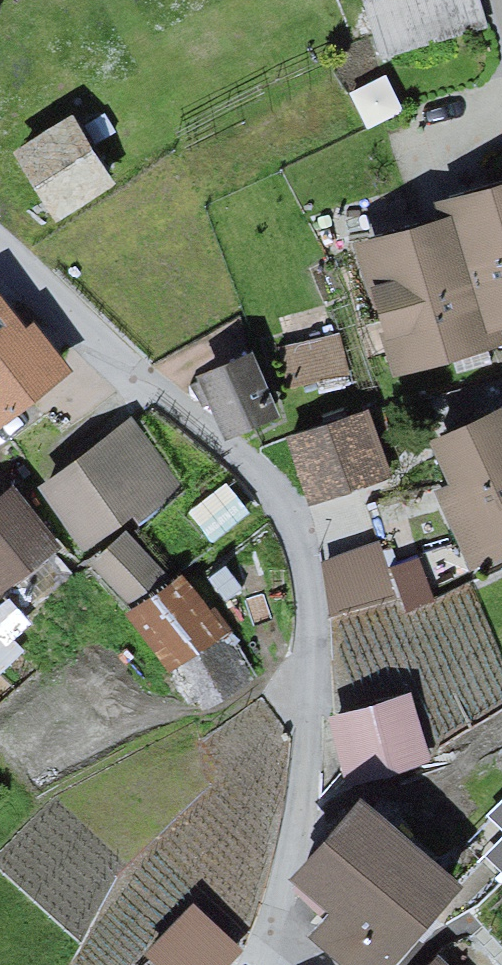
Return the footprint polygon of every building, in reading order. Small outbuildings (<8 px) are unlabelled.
[(369,6),(387,69),(492,39),(481,0),(390,0),(369,6)] [(75,112),(20,146),(61,214),(117,181),(75,112)] [(449,208),(454,229),(373,248),(402,371),(501,347),(495,324),(501,322),(501,196),(449,208)] [(1,297),(0,297),(0,422),(62,372),(1,297)] [(203,363),(232,429),(284,406),(255,340),(203,363)] [(375,426),(299,447),(317,512),(393,491),(375,426)] [(433,456),(482,585),(501,578),(501,430),(433,456)] [(141,445),(61,493),(100,559),(180,511),(141,445)] [(0,521),(0,588),(10,604),(66,569),(26,505),(0,521)] [(388,541),(326,551),(335,609),(397,600),(388,541)] [(193,593),(134,628),(200,725),(258,698),(234,643),(193,593)] [(34,639),(0,603),(0,671),(34,639)] [(414,711),(339,727),(355,801),(431,785),(414,711)] [(493,806),(501,815),(501,797),(493,806)] [(313,890),(347,922),(328,943),(352,964),(410,964),(473,898),(385,815),(313,890)] [(493,848),(501,858),(501,839),(493,848)] [(152,964),(246,964),(200,918),(152,964)]
